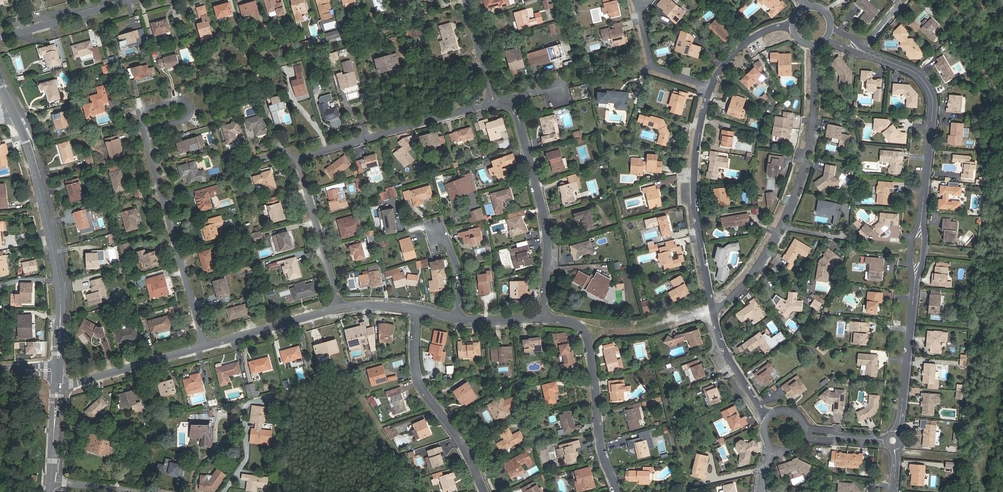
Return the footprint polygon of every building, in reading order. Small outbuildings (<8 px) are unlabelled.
[(284,13),(281,3),(276,4),(275,0),(264,0),(268,12),(276,10),(278,15),(284,13)] [(303,1),(303,0),(291,0),(293,5),(292,5),(296,21),(302,19),(300,14),(306,12),(305,7),(303,8),(302,2),(303,1)] [(322,20),(331,17),(328,9),(330,8),(328,2),(328,0),(316,0),(322,20)] [(486,8),(495,6),(494,4),(498,3),(498,5),(499,7),(514,3),(513,0),(483,0),(486,8)] [(604,3),(605,7),(604,8),(603,9),(604,13),(605,14),(609,13),(610,18),(620,15),(616,0),(605,0),(606,2),(604,3)] [(660,6),(664,10),(663,11),(676,23),(683,15),(678,11),(680,9),(670,0),(663,0),(664,1),(660,6)] [(758,1),(760,4),(763,4),(764,3),(771,10),(769,11),(769,14),(772,18),(786,6),(782,1),(780,2),(778,0),(758,0),(758,1)] [(862,20),(868,24),(878,10),(866,1),(867,0),(857,0),(854,4),(865,12),(866,13),(862,20)] [(253,15),(259,14),(255,1),(240,5),(243,15),(252,12),(253,15)] [(218,18),(232,14),(229,3),(215,7),(218,18)] [(203,37),(212,35),(206,14),(204,6),(196,8),(199,16),(202,16),(204,22),(204,24),(200,25),(203,37)] [(518,20),(520,28),(530,25),(530,24),(538,22),(538,23),(542,22),(539,13),(535,14),(536,18),(529,20),(526,10),(514,13),(516,20),(518,20)] [(721,22),(724,19),(721,16),(717,19),(719,21),(711,27),(718,34),(725,42),(733,34),(725,25),(721,22)] [(155,35),(170,31),(167,19),(151,23),(155,35)] [(716,36),(718,34),(711,27),(719,21),(717,19),(708,27),(716,36)] [(938,26),(931,20),(928,23),(924,26),(921,30),(932,42),(936,38),(931,33),(938,26)] [(212,37),(212,35),(203,37),(200,25),(204,24),(204,22),(197,24),(201,40),(212,37)] [(913,22),(909,26),(914,30),(918,27),(913,22)] [(450,23),(448,24),(441,26),(439,26),(443,41),(439,41),(442,52),(457,48),(450,23)] [(894,33),(894,36),(896,37),(898,35),(902,39),(901,42),(902,42),(904,42),(904,46),(907,49),(907,52),(909,54),(907,56),(910,59),(920,59),(922,57),(922,50),(920,48),(916,48),(916,41),(915,40),(907,40),(907,37),(908,36),(908,33),(901,26),(894,33)] [(408,37),(424,33),(424,31),(423,27),(406,31),(408,37)] [(610,29),(601,30),(603,40),(611,38),(612,44),(618,42),(619,45),(628,43),(627,37),(625,38),(622,27),(610,30),(610,29)] [(328,40),(342,36),(340,30),(326,33),(328,40)] [(139,36),(138,31),(120,35),(122,41),(127,40),(128,43),(137,41),(135,37),(139,36)] [(683,41),(679,51),(687,54),(687,53),(689,54),(689,55),(698,57),(701,47),(692,44),(694,39),(689,34),(681,32),(679,40),(683,41)] [(898,35),(896,37),(901,43),(901,46),(907,52),(907,49),(904,46),(904,42),(902,42),(901,42),(902,39),(898,35)] [(49,41),(50,44),(56,43),(60,59),(64,58),(60,38),(49,41)] [(303,49),(313,46),(311,39),(301,42),(303,49)] [(96,59),(101,58),(98,47),(93,48),(91,41),(72,46),(75,57),(94,52),(96,59)] [(61,64),(55,44),(39,49),(41,55),(46,54),(50,67),(61,64)] [(287,47),(276,50),(277,56),(288,53),(287,47)] [(510,70),(516,69),(524,67),(519,47),(504,52),(505,56),(506,55),(508,55),(510,61),(508,61),(510,70)] [(554,59),(550,47),(532,53),(535,64),(554,59)] [(535,64),(532,53),(527,54),(530,66),(535,64)] [(779,73),(791,73),(791,54),(778,55),(778,53),(771,53),(771,61),(779,62),(779,73)] [(165,67),(179,63),(176,54),(157,60),(160,68),(165,66),(165,67)] [(380,58),(383,70),(394,67),(395,69),(399,67),(396,54),(380,58)] [(935,65),(939,72),(940,71),(943,75),(941,76),(945,83),(955,77),(942,56),(935,60),(938,63),(935,65)] [(840,59),(839,58),(834,64),(837,67),(838,66),(842,69),(842,78),(851,79),(852,69),(850,66),(851,65),(842,57),(840,59)] [(378,73),(384,72),(383,70),(380,58),(375,59),(378,73)] [(757,78),(760,81),(761,82),(766,78),(759,71),(763,68),(759,61),(756,63),(753,66),(754,68),(741,80),(748,88),(755,81),(757,78)] [(112,71),(110,64),(103,66),(105,73),(112,71)] [(128,68),(131,78),(134,77),(135,79),(149,75),(150,76),(156,75),(154,67),(148,69),(147,65),(134,68),(133,67),(128,68)] [(306,93),(301,72),(296,73),(297,79),(298,81),(294,82),(297,96),(306,93)] [(341,86),(355,82),(353,72),(342,75),(342,72),(337,74),(341,86)] [(872,72),(862,72),(861,81),(865,81),(867,84),(866,91),(868,93),(874,93),(875,95),(874,102),(880,102),(881,90),(876,90),(876,87),(881,87),(881,81),(877,80),(876,82),(873,81),(872,79),(872,72)] [(58,79),(55,80),(40,84),(42,90),(47,89),(50,100),(60,98),(57,86),(59,85),(58,79)] [(330,88),(328,81),(321,83),(323,90),(330,88)] [(893,84),(893,95),(899,95),(900,94),(903,94),(904,95),(907,99),(906,107),(917,108),(918,95),(910,85),(907,85),(907,86),(904,86),(904,85),(893,84)] [(97,87),(99,94),(91,96),(93,103),(84,106),(87,118),(94,116),(95,113),(102,111),(99,100),(107,98),(105,92),(104,93),(103,86),(97,87)] [(628,93),(607,91),(606,102),(616,103),(616,109),(627,110),(628,93)] [(679,95),(673,93),(669,105),(673,106),(671,111),(680,114),(685,98),(687,98),(688,94),(680,91),(680,93),(679,95)] [(272,98),(271,94),(266,95),(274,125),(280,123),(277,110),(286,108),(284,101),(280,102),(279,98),(277,97),(272,98)] [(950,94),(950,101),(950,104),(949,104),(949,108),(947,108),(947,112),(961,113),(961,108),(960,107),(960,103),(961,102),(962,95),(950,94)] [(731,106),(728,114),(739,117),(745,99),(741,97),(740,100),(732,98),(729,105),(731,106)] [(108,101),(107,98),(99,100),(102,111),(105,111),(103,102),(108,101)] [(323,103),(319,104),(324,120),(339,116),(336,107),(325,110),(323,103)] [(62,119),(54,121),(57,131),(60,130),(73,127),(69,111),(60,114),(62,119)] [(775,116),(774,125),(791,128),(792,124),(790,123),(791,121),(791,118),(792,114),(783,112),(782,117),(775,116)] [(291,123),(289,114),(283,115),(285,124),(291,123)] [(255,126),(257,135),(266,133),(261,115),(246,120),(248,127),(255,126)] [(552,122),(556,122),(555,115),(540,118),(544,136),(542,137),(543,142),(556,139),(552,122)] [(666,127),(661,119),(652,116),(649,118),(646,117),(646,118),(640,116),(638,121),(644,122),(644,125),(646,123),(648,124),(649,126),(658,128),(660,133),(658,141),(657,143),(665,145),(669,133),(666,127)] [(499,131),(505,130),(502,119),(488,123),(487,119),(479,121),(480,128),(487,127),(490,140),(500,137),(499,131)] [(888,120),(875,119),(875,122),(879,122),(879,128),(883,129),(892,139),(892,142),(905,143),(906,134),(901,133),(899,133),(897,130),(888,120)] [(240,131),(237,122),(222,126),(227,144),(235,141),(233,133),(240,131)] [(560,138),(556,122),(552,122),(556,139),(560,138)] [(879,122),(875,122),(874,131),(882,132),(890,142),(892,142),(892,139),(883,129),(879,128),(879,122)] [(952,132),(952,135),(949,135),(948,144),(962,145),(963,123),(952,122),(951,132),(952,132)] [(828,124),(826,137),(840,139),(839,146),(847,148),(850,135),(841,134),(843,127),(828,124)] [(791,128),(774,125),(772,135),(779,136),(778,142),(787,143),(788,138),(789,135),(789,132),(791,132),(791,128)] [(255,136),(257,135),(255,126),(248,127),(249,130),(253,129),(255,136)] [(456,142),(473,137),(470,128),(449,134),(451,142),(456,141),(456,142)] [(723,135),(722,141),(721,146),(732,147),(734,132),(722,130),(721,135),(723,135)] [(208,145),(215,142),(212,131),(205,133),(208,145)] [(579,141),(579,138),(582,137),(580,131),(573,133),(574,139),(575,142),(579,141)] [(439,144),(437,137),(436,133),(421,137),(423,147),(431,145),(432,147),(439,144)] [(123,154),(117,136),(106,139),(111,158),(123,154)] [(198,141),(197,137),(177,142),(180,153),(205,146),(203,140),(198,141)] [(395,153),(400,160),(405,166),(414,160),(407,151),(410,149),(407,145),(409,143),(408,137),(404,138),(400,142),(403,147),(395,153)] [(64,164),(74,161),(69,143),(59,145),(64,164)] [(7,165),(5,154),(8,153),(6,144),(0,145),(0,144),(0,166),(7,165)] [(553,171),(564,169),(559,150),(546,153),(548,160),(550,159),(553,171)] [(895,152),(882,152),(881,162),(890,162),(893,165),(892,167),(889,169),(889,171),(892,173),(901,174),(902,161),(903,160),(903,154),(902,153),(897,152),(896,153),(895,152)] [(366,168),(378,165),(376,154),(363,157),(364,158),(360,160),(362,168),(366,167),(366,168)] [(507,156),(509,164),(515,162),(512,154),(507,156)] [(329,170),(334,177),(351,164),(344,155),(333,163),(335,165),(329,170)] [(637,170),(637,175),(643,175),(643,168),(646,168),(646,171),(661,172),(661,162),(656,162),(657,155),(647,155),(646,162),(643,162),(640,158),(631,158),(631,168),(634,168),(637,170)] [(717,179),(719,166),(727,167),(728,158),(710,155),(710,160),(711,160),(713,160),(712,163),(710,164),(709,172),(708,172),(707,177),(717,179)] [(779,166),(781,166),(782,166),(784,158),(769,155),(766,173),(778,175),(779,169),(779,166)] [(964,164),(963,169),(963,174),(961,174),(961,178),(972,179),(972,170),(975,170),(975,163),(970,162),(970,157),(953,155),(952,162),(964,163),(964,164)] [(501,167),(509,164),(507,156),(492,161),(494,168),(489,169),(491,175),(494,174),(497,175),(497,177),(501,176),(502,177),(507,175),(505,168),(503,168),(501,169),(501,167)] [(195,161),(192,162),(187,164),(179,166),(182,177),(187,176),(189,182),(206,178),(203,169),(198,171),(195,161)] [(332,178),(334,177),(329,170),(335,165),(333,163),(326,169),(332,178)] [(834,177),(835,166),(826,165),(825,172),(826,174),(824,176),(815,183),(820,190),(829,185),(832,187),(834,183),(837,185),(840,181),(834,177)] [(121,170),(112,173),(110,174),(115,192),(126,189),(121,170)] [(276,187),(271,170),(262,173),(262,175),(254,177),(255,184),(262,182),(264,190),(276,187)] [(462,193),(463,195),(476,189),(471,172),(466,174),(467,175),(454,181),(454,183),(446,186),(451,197),(462,193)] [(568,176),(569,183),(577,182),(578,188),(581,188),(578,174),(568,176)] [(83,198),(78,180),(67,183),(72,201),(83,198)] [(577,182),(569,183),(565,184),(564,183),(563,182),(562,182),(561,182),(560,183),(560,184),(560,185),(560,186),(558,186),(559,191),(561,190),(562,198),(561,198),(562,204),(574,202),(572,190),(578,189),(578,188),(577,182)] [(890,193),(890,192),(890,188),(893,188),(894,183),(880,182),(879,186),(878,187),(878,192),(879,194),(878,203),(889,204),(890,195),(888,195),(889,193),(890,193)] [(197,194),(196,194),(201,210),(212,207),(209,197),(208,191),(213,190),(217,189),(216,185),(203,188),(204,192),(197,194)] [(422,198),(422,199),(432,196),(429,186),(410,191),(410,190),(403,192),(405,199),(412,198),(413,202),(417,200),(417,199),(422,198)] [(646,192),(650,208),(662,205),(658,189),(656,190),(655,186),(642,189),(643,193),(646,192)] [(948,202),(949,193),(952,194),(952,195),(961,196),(962,188),(953,187),(953,188),(949,188),(949,187),(941,186),(941,194),(944,195),(943,200),(940,200),(939,208),(947,209),(948,207),(951,207),(951,209),(960,210),(960,202),(952,201),(952,202),(948,202)] [(338,187),(328,190),(330,201),(328,201),(331,210),(347,206),(345,198),(341,199),(339,192),(340,192),(339,187),(338,187)] [(726,188),(715,189),(716,205),(727,204),(726,188)] [(395,196),(393,189),(387,191),(388,198),(395,196)] [(502,200),(511,198),(509,189),(490,194),(495,210),(501,209),(504,208),(502,200)] [(766,192),(767,207),(775,206),(774,192),(766,192)] [(279,200),(278,200),(270,202),(267,203),(272,221),(284,218),(279,200)] [(842,209),(843,205),(819,201),(817,209),(824,210),(824,213),(834,215),(833,224),(839,226),(841,211),(838,211),(838,208),(842,209)] [(134,214),(137,214),(135,209),(122,213),(127,231),(138,228),(135,218),(134,214)] [(386,229),(391,229),(395,228),(393,209),(383,210),(386,229)] [(524,209),(514,212),(516,217),(507,220),(510,231),(512,230),(514,235),(523,233),(522,227),(523,226),(521,216),(525,214),(524,209)] [(584,230),(594,228),(589,209),(574,214),(575,220),(581,218),(584,230)] [(86,215),(85,210),(75,213),(79,230),(83,229),(83,230),(84,231),(86,230),(87,229),(87,228),(90,227),(90,226),(93,225),(90,214),(86,215)] [(899,215),(892,214),(882,213),(881,222),(874,229),(882,236),(888,229),(889,227),(890,227),(891,220),(892,220),(891,224),(898,225),(899,215)] [(748,214),(721,218),(722,228),(742,225),(742,226),(749,224),(748,219),(748,214)] [(216,222),(223,221),(221,215),(208,219),(209,225),(203,227),(207,240),(220,237),(217,226),(216,222)] [(350,232),(352,231),(360,229),(357,215),(350,217),(352,221),(338,224),(339,229),(342,228),(343,233),(341,234),(342,238),(350,235),(350,232)] [(667,215),(658,217),(661,233),(662,237),(671,235),(667,215)] [(656,217),(644,220),(646,228),(659,225),(656,217)] [(857,219),(853,224),(859,230),(864,225),(857,219)] [(943,231),(945,231),(947,231),(946,234),(945,234),(944,240),(955,241),(955,232),(957,232),(958,223),(953,223),(953,222),(950,222),(950,223),(943,222),(943,231)] [(866,224),(862,229),(869,236),(873,231),(866,224)] [(475,232),(475,229),(458,233),(459,238),(462,238),(464,244),(471,243),(472,245),(478,244),(478,241),(482,240),(480,230),(475,232)] [(862,229),(859,233),(866,239),(869,236),(862,229)] [(262,240),(260,232),(251,234),(253,242),(262,240)] [(114,233),(108,235),(110,242),(116,240),(114,233)] [(282,237),(281,234),(273,236),(278,251),(292,247),(289,235),(282,237)] [(377,240),(375,234),(366,236),(368,242),(377,240)] [(412,250),(414,250),(411,241),(410,241),(409,238),(400,240),(405,259),(414,257),(412,250)] [(589,251),(592,247),(590,240),(571,245),(572,249),(571,250),(572,253),(573,253),(574,258),(578,256),(578,254),(589,251)] [(785,255),(783,259),(792,265),(799,253),(806,258),(811,249),(795,240),(790,248),(791,249),(790,251),(789,250),(785,256),(785,255)] [(365,258),(361,243),(349,246),(351,254),(355,254),(356,260),(365,258)] [(122,253),(129,251),(127,244),(120,246),(122,253)] [(676,248),(675,244),(674,245),(666,246),(660,248),(661,253),(659,254),(659,258),(658,260),(660,261),(661,265),(664,264),(665,269),(681,265),(680,262),(684,261),(683,254),(678,256),(679,259),(673,261),(670,252),(677,250),(678,254),(682,253),(681,246),(676,248)] [(529,258),(528,255),(527,252),(529,251),(528,245),(517,248),(518,254),(511,256),(514,266),(519,265),(523,264),(524,266),(533,264),(531,258),(529,258)] [(730,252),(731,252),(738,250),(737,245),(727,246),(723,250),(717,248),(714,261),(716,262),(717,265),(717,267),(719,270),(717,277),(718,279),(723,281),(727,277),(729,271),(727,269),(724,265),(725,262),(727,260),(729,253),(730,252)] [(215,269),(213,261),(210,249),(199,252),(203,264),(205,263),(207,271),(215,269)] [(829,272),(840,258),(829,249),(824,256),(826,257),(823,261),(822,260),(820,263),(821,264),(820,265),(820,266),(819,267),(817,282),(828,284),(830,274),(830,273),(829,272)] [(9,274),(5,255),(3,256),(2,251),(0,252),(0,275),(9,274)] [(143,269),(157,265),(153,253),(146,255),(144,251),(138,252),(143,269)] [(98,267),(98,254),(87,254),(87,267),(98,267)] [(284,260),(286,266),(288,272),(289,279),(301,276),(296,257),(284,260)] [(879,263),(880,258),(867,257),(866,262),(869,263),(868,279),(880,280),(881,270),(883,271),(884,264),(879,263)] [(842,260),(840,258),(829,272),(830,273),(836,266),(837,266),(842,260)] [(38,268),(36,260),(32,261),(33,263),(25,264),(26,275),(31,274),(31,271),(34,270),(34,269),(38,268)] [(431,262),(431,269),(433,281),(429,281),(430,291),(444,289),(442,277),(444,277),(443,267),(444,268),(443,260),(437,260),(437,261),(431,262)] [(935,280),(933,280),(933,284),(947,286),(949,268),(948,268),(937,267),(936,274),(935,280)] [(380,271),(380,270),(369,272),(369,274),(359,275),(360,287),(371,285),(371,286),(381,285),(380,271)] [(479,294),(489,293),(488,281),(492,281),(491,271),(486,271),(486,274),(477,275),(479,294)] [(409,283),(409,285),(416,285),(418,275),(408,274),(408,278),(405,278),(403,272),(392,275),(396,287),(405,285),(405,283),(409,283)] [(606,287),(610,280),(596,272),(594,277),(591,275),(589,277),(578,272),(573,281),(583,286),(584,284),(588,287),(586,290),(602,299),(608,288),(606,287)] [(676,291),(670,295),(674,301),(689,293),(680,276),(673,280),(677,288),(675,289),(676,291)] [(140,287),(148,284),(146,280),(146,277),(138,280),(140,287)] [(152,283),(156,297),(169,293),(165,280),(158,282),(157,277),(146,280),(148,284),(152,283)] [(91,288),(92,291),(95,290),(96,292),(92,293),(87,295),(89,301),(90,306),(101,303),(100,297),(102,297),(107,296),(102,278),(92,281),(94,287),(91,288)] [(216,285),(220,298),(230,295),(225,278),(213,281),(215,285),(216,285)] [(525,286),(527,286),(527,281),(510,281),(510,292),(514,292),(513,297),(523,297),(523,301),(530,301),(530,292),(527,292),(525,292),(525,286)] [(303,295),(303,297),(316,293),(313,282),(291,289),(294,298),(303,295)] [(32,292),(32,283),(21,283),(21,294),(15,294),(15,305),(21,305),(21,303),(31,303),(31,292),(32,292)] [(152,298),(156,297),(152,283),(148,284),(152,298)] [(872,292),(868,292),(866,313),(877,314),(877,311),(878,310),(879,307),(878,305),(877,305),(877,302),(879,302),(877,298),(873,293),(872,292)] [(882,293),(872,292),(873,293),(877,298),(879,302),(882,302),(882,293)] [(931,295),(930,304),(932,304),(931,312),(940,313),(941,295),(931,295)] [(743,322),(751,316),(756,317),(760,322),(767,317),(763,312),(765,311),(756,299),(752,302),(753,303),(750,304),(751,306),(748,308),(747,307),(737,314),(743,322)] [(788,301),(787,301),(786,303),(785,305),(784,305),(780,311),(780,313),(787,318),(792,311),(801,312),(802,302),(796,302),(788,301)] [(648,302),(641,304),(643,311),(650,309),(648,302)] [(821,306),(814,302),(811,306),(818,311),(821,306)] [(229,319),(248,314),(245,304),(227,309),(229,319)] [(28,329),(27,315),(18,315),(19,338),(32,337),(32,329),(28,329)] [(171,328),(168,316),(149,322),(152,333),(171,328)] [(87,326),(85,331),(93,335),(91,338),(92,343),(93,344),(94,345),(95,345),(96,346),(97,346),(98,346),(99,345),(100,343),(101,342),(100,338),(105,337),(103,327),(100,328),(96,326),(96,327),(89,323),(90,322),(85,319),(83,323),(87,326)] [(866,331),(868,330),(868,329),(870,329),(870,323),(852,321),(851,330),(854,331),(856,333),(855,343),(867,344),(868,335),(866,334),(866,331)] [(386,324),(380,324),(380,341),(390,340),(391,335),(393,334),(393,333),(392,332),(394,326),(386,324)] [(119,344),(138,338),(135,326),(126,329),(125,325),(115,328),(116,332),(119,344)] [(361,328),(360,326),(345,330),(350,349),(360,347),(358,339),(358,337),(363,335),(364,338),(368,337),(367,335),(366,329),(365,327),(361,328)] [(683,338),(683,340),(685,340),(689,341),(690,347),(702,343),(701,338),(699,338),(698,335),(699,334),(698,329),(675,336),(672,339),(667,336),(662,342),(669,346),(672,341),(683,338)] [(433,359),(443,361),(445,352),(442,352),(443,347),(439,346),(440,343),(444,344),(446,333),(434,331),(432,342),(434,342),(433,345),(430,344),(429,352),(434,353),(433,359)] [(930,332),(930,337),(931,338),(931,342),(929,344),(928,348),(931,348),(931,351),(941,352),(941,346),(940,343),(940,341),(947,342),(948,333),(943,333),(943,332),(934,331),(934,332),(930,332)] [(767,334),(763,336),(766,340),(770,337),(772,341),(778,337),(781,335),(781,334),(782,333),(781,332),(772,339),(771,336),(768,336),(767,334)] [(759,342),(760,344),(766,352),(772,348),(786,339),(782,333),(781,334),(781,335),(778,337),(772,341),(770,337),(766,340),(763,336),(761,333),(739,348),(742,352),(749,347),(752,350),(759,345),(758,343),(759,342)] [(567,362),(568,368),(574,367),(572,352),(570,352),(568,344),(567,344),(566,341),(567,340),(566,336),(558,338),(559,345),(558,345),(560,355),(562,355),(563,363),(567,362)] [(524,352),(542,350),(540,337),(528,338),(528,340),(523,340),(524,352)] [(677,342),(683,340),(683,338),(672,341),(669,346),(675,345),(677,342)] [(318,357),(328,354),(338,352),(335,340),(315,345),(318,357)] [(41,341),(29,341),(29,347),(26,347),(26,353),(35,353),(35,351),(36,351),(36,350),(41,350),(41,341)] [(466,354),(466,356),(466,357),(474,357),(473,356),(479,355),(478,342),(473,343),(473,345),(466,345),(462,346),(461,342),(457,342),(458,357),(461,357),(461,354),(466,354)] [(609,366),(608,366),(609,371),(619,368),(617,361),(614,352),(618,351),(617,346),(615,347),(614,343),(604,346),(605,349),(606,354),(604,355),(606,361),(608,361),(609,366)] [(495,349),(495,347),(491,348),(492,360),(512,359),(511,346),(506,346),(506,348),(495,349)] [(290,351),(289,349),(281,351),(284,363),(301,358),(299,348),(290,351)] [(878,369),(878,365),(879,355),(859,354),(858,364),(868,365),(867,376),(877,376),(878,369)] [(253,374),(271,369),(268,358),(250,362),(253,374)] [(691,367),(696,380),(705,376),(701,363),(700,364),(698,359),(686,364),(687,368),(691,367)] [(217,369),(219,378),(221,386),(227,384),(226,380),(225,377),(241,373),(238,363),(222,367),(222,364),(220,363),(217,364),(216,366),(217,369)] [(759,376),(763,381),(765,384),(773,379),(769,372),(772,370),(768,364),(754,373),(757,377),(759,376)] [(928,389),(938,390),(939,381),(934,380),(936,365),(925,364),(924,378),(924,381),(923,384),(929,384),(928,389)] [(379,371),(383,370),(382,365),(368,370),(372,385),(386,381),(385,376),(381,377),(379,371)] [(226,380),(227,384),(230,384),(229,379),(242,376),(241,373),(225,377),(226,380)] [(186,389),(194,387),(195,393),(204,391),(203,385),(200,374),(191,376),(192,379),(184,380),(186,389)] [(790,398),(798,392),(801,390),(803,392),(807,389),(800,379),(793,383),(791,380),(782,386),(790,398)] [(162,395),(175,392),(172,380),(159,384),(162,395)] [(614,397),(614,401),(624,400),(623,392),(627,391),(627,386),(624,386),(624,383),(617,383),(617,380),(608,380),(609,384),(612,384),(613,389),(615,389),(615,392),(609,393),(610,397),(614,397)] [(553,392),(558,391),(556,382),(543,385),(546,403),(555,401),(553,392)] [(468,400),(470,402),(477,398),(467,383),(456,390),(464,403),(468,400)] [(249,385),(253,397),(260,396),(259,394),(258,391),(255,391),(253,384),(249,385)] [(494,393),(502,389),(500,385),(492,389),(494,393)] [(716,393),(718,392),(716,388),(714,388),(713,385),(703,389),(706,396),(707,396),(708,395),(712,404),(720,401),(718,397),(716,393)] [(396,409),(392,410),(394,415),(397,414),(406,411),(400,393),(401,392),(400,388),(386,392),(387,397),(391,396),(395,407),(396,409)] [(462,404),(464,403),(456,390),(454,392),(462,404)] [(835,401),(835,403),(834,413),(843,414),(845,392),(836,391),(835,394),(831,393),(828,390),(822,395),(825,398),(824,399),(826,401),(835,401)] [(136,404),(133,391),(119,395),(122,404),(120,405),(121,408),(134,404),(136,412),(142,410),(140,403),(136,404)] [(923,406),(922,406),(921,415),(932,416),(934,394),(921,393),(921,398),(923,398),(922,403),(923,404),(923,406)] [(872,413),(874,413),(877,408),(877,407),(878,406),(879,395),(870,394),(869,402),(865,407),(855,412),(860,422),(872,415),(872,413)] [(825,402),(835,403),(835,401),(826,401),(824,399),(825,398),(822,395),(819,397),(822,401),(823,400),(825,402)] [(372,403),(374,408),(378,405),(374,396),(367,399),(370,404),(372,403)] [(487,405),(490,411),(491,410),(489,406),(500,400),(503,405),(507,403),(506,401),(504,402),(501,397),(487,405)] [(91,419),(108,405),(101,398),(85,412),(91,419)] [(509,406),(510,408),(514,406),(510,399),(506,401),(507,403),(503,405),(500,400),(489,406),(491,410),(490,411),(493,417),(495,416),(497,420),(508,414),(505,408),(509,406)] [(256,422),(262,423),(264,424),(266,408),(255,406),(253,422),(256,422)] [(508,410),(510,408),(509,406),(505,408),(508,414),(497,420),(495,416),(493,417),(496,422),(510,415),(508,410)] [(728,418),(734,429),(747,423),(744,416),(741,418),(739,419),(737,414),(735,414),(734,411),(735,411),(733,406),(721,412),(725,420),(727,419),(728,418)] [(640,417),(638,407),(628,409),(630,419),(627,420),(629,429),(640,427),(637,418),(640,417)] [(563,429),(564,433),(574,431),(573,427),(572,421),(571,415),(560,417),(563,429)] [(425,425),(426,424),(425,420),(413,424),(415,429),(416,428),(421,438),(431,434),(429,429),(427,430),(425,425)] [(210,427),(210,422),(190,422),(190,430),(202,430),(202,437),(205,437),(205,444),(210,444),(210,430),(214,430),(214,427),(210,427)] [(934,448),(936,426),(926,425),(925,434),(924,434),(924,436),(925,437),(924,447),(934,448)] [(391,429),(387,432),(389,435),(391,439),(398,434),(394,427),(391,429)] [(473,427),(466,430),(469,435),(475,432),(473,427)] [(512,435),(508,428),(500,432),(504,440),(497,444),(500,451),(516,443),(523,439),(521,434),(513,438),(512,435)] [(251,441),(270,443),(271,431),(262,430),(255,429),(253,429),(251,441)] [(96,450),(95,452),(106,455),(107,452),(114,455),(117,444),(100,438),(101,434),(94,432),(93,436),(91,436),(87,447),(96,450)] [(645,436),(635,438),(636,442),(634,442),(638,458),(649,455),(645,436)] [(573,448),(574,448),(580,447),(578,440),(559,445),(560,448),(562,455),(564,455),(566,463),(577,460),(576,456),(575,451),(574,451),(573,448)] [(737,443),(736,447),(741,454),(739,462),(749,465),(751,452),(758,448),(754,442),(747,446),(744,441),(741,440),(737,443)] [(442,451),(441,447),(428,451),(433,467),(443,464),(439,452),(442,451)] [(508,471),(511,478),(523,472),(520,465),(525,462),(527,466),(532,463),(527,452),(531,450),(530,447),(525,449),(526,452),(511,459),(513,462),(506,465),(509,471),(508,471)] [(846,466),(847,454),(835,453),(835,452),(831,451),(830,461),(834,461),(834,465),(846,466)] [(697,453),(692,472),(697,473),(696,477),(705,479),(706,474),(704,474),(708,456),(697,453)] [(858,455),(847,454),(846,466),(857,467),(857,463),(862,464),(862,454),(858,453),(858,455)] [(503,463),(508,471),(509,471),(506,465),(513,462),(511,459),(503,463)] [(808,468),(796,460),(796,461),(793,462),(792,461),(782,465),(776,467),(781,478),(786,476),(785,475),(795,471),(803,476),(808,468)] [(184,477),(186,468),(181,467),(181,465),(171,463),(171,465),(165,463),(165,466),(159,465),(158,473),(163,474),(164,472),(169,473),(169,475),(178,477),(179,476),(184,477)] [(914,481),(914,485),(923,486),(925,466),(911,465),(910,469),(911,469),(911,474),(912,474),(914,475),(914,480),(914,481)] [(588,480),(592,479),(589,467),(575,471),(576,473),(577,481),(580,490),(590,487),(588,480)] [(639,481),(649,482),(649,471),(650,471),(650,467),(645,467),(645,471),(643,471),(629,471),(629,472),(625,472),(625,479),(629,479),(629,480),(639,481)] [(226,478),(219,471),(213,477),(212,477),(207,476),(206,476),(201,476),(200,481),(204,482),(203,489),(209,490),(212,491),(213,491),(226,478)] [(440,478),(444,491),(446,491),(456,489),(452,478),(455,477),(453,473),(443,477),(440,478)] [(267,488),(268,478),(243,475),(242,480),(248,480),(249,482),(249,486),(248,485),(247,490),(256,491),(257,488),(258,487),(267,488)] [(209,491),(212,491),(209,490),(203,489),(204,482),(200,481),(198,490),(209,491)] [(537,489),(534,482),(522,489),(523,491),(539,491),(537,489)] [(854,483),(839,482),(839,490),(850,491),(851,491),(861,491),(854,483)] [(734,483),(723,486),(724,490),(720,491),(719,491),(735,491),(734,483)]
